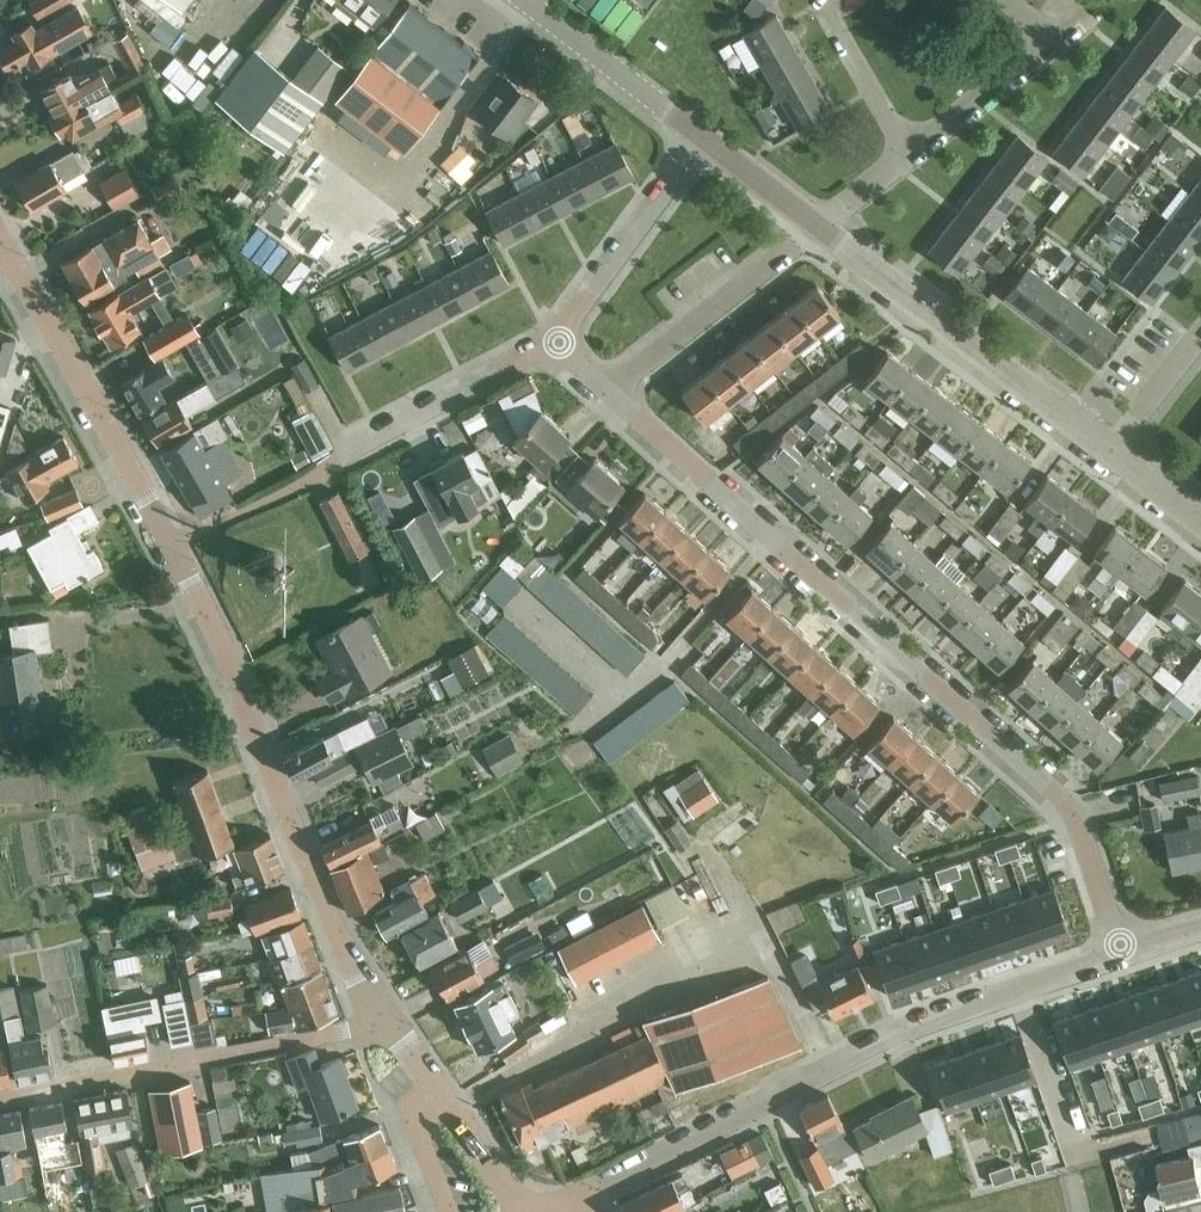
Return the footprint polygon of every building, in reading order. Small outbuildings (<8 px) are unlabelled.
[(30,3),(39,17),(69,0),(37,0),(30,3)] [(375,22),(391,0),(346,0),(375,22)] [(744,6),(756,15),(768,0),(770,2),(771,0),(748,0),(744,6)] [(373,48),(442,101),(477,55),(408,2),(373,48)] [(92,30),(77,3),(34,27),(32,23),(14,33),(17,40),(0,49),(0,52),(9,68),(27,58),(31,64),(92,30)] [(1142,36),(1173,60),(1196,30),(1165,6),(1142,36)] [(762,64),(795,46),(776,14),(744,32),(762,64)] [(111,40),(130,74),(145,65),(126,31),(111,40)] [(1151,88),(1173,60),(1142,36),(1120,64),(1151,88)] [(780,95),(813,77),(795,46),(762,64),(780,95)] [(322,47),(296,80),(253,47),(216,95),(284,148),(347,67),(322,47)] [(335,98),(404,152),(440,105),(370,52),(335,98)] [(103,91),(110,87),(120,81),(108,61),(87,73),(83,72),(75,73),(70,75),(69,73),(42,89),(54,112),(51,114),(51,115),(83,97),(85,101),(103,91)] [(1129,116),(1151,88),(1120,64),(1098,92),(1129,116)] [(475,112),(513,141),(526,123),(521,120),(536,101),(504,75),(475,112)] [(813,77),(780,95),(799,127),(831,109),(813,77)] [(83,97),(51,115),(62,132),(68,129),(72,136),(115,111),(128,135),(151,122),(135,94),(119,103),(110,87),(103,91),(85,101),(83,97)] [(1107,145),(1129,116),(1098,92),(1077,121),(1107,145)] [(1157,136),(1170,109),(1152,101),(1139,128),(1157,136)] [(1085,174),(1107,145),(1077,121),(1054,150),(1085,174)] [(463,127),(445,149),(465,165),(483,143),(463,127)] [(995,164),(1025,187),(1048,158),(1017,135),(995,164)] [(582,159),(600,192),(633,175),(615,141),(582,159)] [(16,181),(32,208),(65,189),(61,182),(82,169),(70,149),(16,181)] [(568,209),(600,192),(582,159),(551,176),(568,209)] [(1003,215),(1025,187),(995,164),(973,192),(1003,215)] [(99,181),(114,207),(139,192),(124,167),(99,181)] [(1068,193),(1077,182),(1059,168),(1050,179),(1068,193)] [(152,187),(161,202),(182,190),(173,174),(152,187)] [(537,226),(568,209),(551,176),(519,192),(537,226)] [(1200,202),(1200,178),(1189,193),(1200,202)] [(504,243),(537,226),(519,192),(486,210),(504,243)] [(981,244),(1003,215),(973,192),(951,220),(981,244)] [(1200,240),(1200,202),(1189,193),(1167,221),(1198,245),(1200,240)] [(164,233),(150,241),(137,220),(104,238),(91,245),(63,261),(85,300),(126,277),(125,274),(136,268),(142,278),(164,265),(159,255),(172,247),(164,233)] [(959,273),(981,244),(951,220),(929,250),(959,273)] [(1176,273),(1198,245),(1167,221),(1146,249),(1176,273)] [(1153,302),(1176,273),(1146,249),(1123,279),(1153,302)] [(458,267),(476,300),(509,283),(491,250),(458,267)] [(1034,319),(1057,289),(1028,266),(1005,296),(1034,319)] [(444,317),(476,300),(458,267),(427,284),(444,317)] [(147,277),(90,310),(111,345),(140,329),(130,312),(143,304),(158,295),(173,286),(162,268),(147,277)] [(412,334),(444,317),(427,284),(395,301),(412,334)] [(792,302),(816,332),(839,314),(816,284),(792,302)] [(1062,340),(1086,310),(1057,289),(1034,319),(1062,340)] [(380,350),(412,334),(395,301),(363,317),(380,350)] [(794,350),(816,332),(792,302),(770,320),(794,350)] [(1086,310),(1062,340),(1092,363),(1115,333),(1086,310)] [(188,312),(146,337),(157,357),(199,331),(188,312)] [(347,367),(380,350),(363,317),(330,335),(347,367)] [(772,367),(794,350),(770,320),(748,337),(772,367)] [(215,329),(201,337),(222,372),(235,365),(236,364),(215,329)] [(5,371),(14,338),(0,334),(0,379),(2,371),(5,371)] [(750,385),(772,367),(748,337),(726,355),(750,385)] [(838,359),(847,371),(869,354),(860,342),(838,359)] [(890,398),(912,370),(888,351),(866,379),(890,398)] [(728,402),(750,385),(726,355),(704,372),(728,402)] [(290,364),(305,391),(319,383),(304,356),(290,364)] [(163,357),(121,380),(139,412),(164,398),(157,385),(174,376),(163,357)] [(825,389),(847,371),(838,359),(815,377),(825,389)] [(914,416),(935,388),(912,370),(890,398),(914,416)] [(705,420),(728,402),(704,372),(681,390),(705,420)] [(193,389),(142,418),(158,444),(192,425),(186,413),(202,404),(228,389),(219,374),(193,389)] [(802,406),(825,389),(815,377),(793,394),(802,406)] [(937,434),(959,406),(935,388),(914,416),(937,434)] [(780,423),(802,406),(793,394),(771,412),(780,423)] [(322,397),(300,407),(319,447),(341,436),(322,397)] [(841,412),(858,427),(866,417),(848,402),(841,412)] [(809,415),(826,429),(834,420),(816,406),(809,415)] [(960,452),(982,424),(959,406),(937,434),(960,452)] [(548,483),(575,453),(563,442),(569,435),(541,410),(514,440),(541,464),(535,471),(548,483)] [(758,441),(780,423),(771,412),(749,429),(758,441)] [(216,415),(193,428),(194,431),(204,448),(227,435),(216,415)] [(864,432),(881,446),(889,437),(872,422),(864,432)] [(983,470),(1005,442),(982,424),(960,452),(983,470)] [(831,434),(848,448),(856,439),(839,425),(831,434)] [(742,454),(758,441),(749,429),(733,442),(742,454)] [(194,431),(162,450),(192,503),(192,502),(199,515),(231,496),(204,448),(194,431)] [(779,482),(803,455),(781,435),(756,462),(779,482)] [(30,456),(7,469),(24,500),(47,488),(43,481),(78,462),(63,436),(29,455),(30,456)] [(886,450),(904,465),(912,455),(894,441),(886,450)] [(1005,442),(983,470),(1008,489),(1029,460),(1005,442)] [(854,452),(871,467),(878,458),(861,443),(854,452)] [(803,455),(779,482),(801,501),(825,474),(833,465),(811,445),(803,455)] [(434,469),(415,479),(438,523),(456,513),(457,515),(477,505),(476,502),(486,497),(490,500),(501,494),(490,475),(476,447),(463,454),(462,451),(432,467),(434,469)] [(575,453),(548,483),(576,508),(582,501),(596,513),(622,483),(593,457),(587,464),(575,453)] [(909,470),(926,484),(934,475),(917,460),(909,470)] [(876,472),(894,486),(902,477),(884,463),(876,472)] [(823,521),(848,494),(825,474),(801,501),(823,521)] [(1040,535),(1072,494),(1047,475),(1026,503),(1040,514),(1030,528),(1040,535)] [(506,501),(517,519),(543,490),(529,477),(506,501)] [(932,489),(949,503),(957,494),(939,479),(932,489)] [(848,494),(823,521),(845,541),(870,514),(857,502),(863,496),(854,487),(848,494)] [(48,519),(82,503),(76,488),(41,503),(48,519)] [(320,498),(350,558),(367,550),(336,490),(320,498)] [(641,539),(666,512),(644,492),(619,519),(641,539)] [(1040,535),(1035,541),(1048,551),(1055,542),(1053,540),(1057,535),(1061,530),(1075,540),(1096,513),(1072,494),(1046,527),(1040,535)] [(916,503),(933,518),(940,509),(923,495),(916,503)] [(954,508),(972,522),(979,513),(962,498),(954,508)] [(1,530),(40,518),(34,499),(0,510),(0,526),(1,530)] [(988,531),(1000,540),(1021,513),(1009,503),(988,531)] [(92,547),(86,550),(75,531),(97,518),(89,504),(48,526),(51,531),(26,545),(51,588),(64,581),(67,586),(103,566),(92,547)] [(662,558),(687,531),(666,512),(641,539),(662,558)] [(939,522),(956,537),(963,528),(946,514),(939,522)] [(441,567),(415,516),(393,527),(420,578),(441,567)] [(888,569),(912,542),(889,522),(865,548),(888,569)] [(21,542),(15,526),(0,532),(0,545),(8,542),(10,547),(21,542)] [(1120,573),(1140,547),(1114,527),(1094,553),(1105,561),(1095,574),(1109,585),(1119,572),(1120,573)] [(683,577),(708,549),(687,531),(662,558),(683,577)] [(961,542),(979,556),(986,547),(969,533),(961,542)] [(483,561),(500,550),(490,535),(473,546),(483,561)] [(909,589),(933,562),(912,542),(888,569),(909,589)] [(1044,574),(1039,580),(1052,590),(1057,584),(1078,557),(1065,547),(1044,574)] [(1140,547),(1120,573),(1144,592),(1164,566),(1140,547)] [(264,583),(267,583),(270,583),(272,583),(275,582),(278,580),(280,578),(282,576),(283,574),(284,571),(285,568),(285,565),(284,562),(283,560),(282,557),(280,555),(278,553),(276,551),(273,550),(270,550),(267,549),(265,550),(262,550),(259,552),(253,557),(251,565),(252,572),(256,579),(259,581),(261,582),(264,583)] [(708,549),(683,577),(705,597),(730,569),(708,549)] [(984,561),(1001,576),(1009,567),(991,552),(984,561)] [(934,562),(909,589),(931,608),(956,582),(963,573),(942,554),(935,563),(934,562)] [(1057,584),(1052,590),(1062,598),(1067,592),(1088,565),(1078,557),(1057,584)] [(539,593),(557,573),(546,563),(527,583),(539,593)] [(493,577),(512,595),(522,583),(503,566),(493,577)] [(592,593),(602,583),(584,566),(575,577),(592,593)] [(1007,579),(1024,594),(1031,586),(1014,571),(1007,579)] [(550,603),(568,583),(557,573),(539,593),(550,603)] [(503,606),(512,595),(493,577),(483,589),(503,606)] [(1161,610),(1176,622),(1169,631),(1178,639),(1185,629),(1200,610),(1200,592),(1185,579),(1161,610)] [(953,628),(978,602),(956,582),(931,608),(953,628)] [(561,613),(579,593),(568,583),(550,603),(561,613)] [(613,612),(623,602),(602,583),(592,593),(613,612)] [(741,644),(773,608),(751,589),(726,616),(748,635),(740,643),(741,644)] [(1030,599),(1047,614),(1054,605),(1037,590),(1030,599)] [(572,623),(590,603),(579,593),(561,613),(572,623)] [(644,620),(634,631),(652,647),(662,637),(651,627),(660,618),(661,619),(675,604),(666,597),(644,621),(644,620)] [(1125,635),(1146,609),(1134,600),(1114,626),(1125,635)] [(634,631),(644,620),(623,602),(613,612),(634,631)] [(975,648),(999,621),(978,602),(953,628),(975,648)] [(583,633),(601,613),(590,603),(572,623),(583,633)] [(769,655),(794,627),(773,608),(741,644),(749,651),(756,643),(769,655)] [(1146,609),(1125,635),(1137,644),(1157,618),(1146,609)] [(1178,639),(1188,646),(1195,637),(1200,642),(1200,610),(1185,629),(1178,639)] [(1040,636),(1056,650),(1078,624),(1063,611),(1040,636)] [(594,643),(612,623),(601,613),(583,633),(594,643)] [(346,690),(347,692),(389,670),(360,615),(318,638),(335,670),(319,679),(330,699),(346,690)] [(497,644),(514,625),(503,615),(499,619),(499,618),(486,634),(497,644)] [(42,695),(34,651),(52,648),(47,617),(9,624),(14,653),(0,655),(0,707),(4,733),(56,724),(51,693),(42,695)] [(999,621),(975,648),(998,669),(1022,642),(999,621)] [(605,653),(623,633),(612,623),(594,643),(605,653)] [(508,654),(526,634),(514,625),(497,644),(508,654)] [(790,674),(815,646),(794,627),(769,655),(790,674)] [(1074,636),(1091,651),(1098,642),(1082,628),(1074,636)] [(616,663),(634,643),(623,633),(605,653),(616,663)] [(520,664),(537,644),(526,634),(508,654),(520,664)] [(448,657),(463,685),(490,670),(475,642),(448,657)] [(634,643),(616,663),(627,673),(646,653),(634,643)] [(531,674),(548,654),(537,644),(520,664),(531,674)] [(1095,654),(1112,668),(1119,660),(1102,645),(1095,654)] [(811,692),(835,665),(815,646),(790,674),(811,692)] [(542,684),(559,664),(548,654),(531,674),(542,684)] [(1174,692),(1185,701),(1191,694),(1200,681),(1200,661),(1199,659),(1179,685),(1174,692)] [(1031,707),(1055,681),(1032,660),(1008,687),(1031,707)] [(699,690),(716,671),(708,679),(690,663),(681,673),(699,690)] [(1116,671),(1132,686),(1140,677),(1123,663),(1116,671)] [(553,694),(571,674),(559,664),(542,684),(553,694)] [(832,711),(856,684),(835,665),(811,692),(811,693),(798,707),(809,716),(822,702),(832,711)] [(720,709),(730,698),(717,687),(724,679),(716,671),(699,690),(720,709)] [(564,704),(582,684),(571,674),(553,694),(564,704)] [(662,689),(679,710),(690,701),(674,680),(662,689)] [(1076,700),(1055,681),(1031,707),(1052,727),(1076,700)] [(1137,689),(1153,703),(1160,695),(1144,681),(1137,689)] [(1185,701),(1197,710),(1200,704),(1200,681),(1191,694),(1185,701)] [(582,684),(564,704),(576,714),(593,694),(582,684)] [(856,684),(832,711),(853,731),(878,704),(856,684)] [(667,719),(679,710),(662,689),(651,698),(667,719)] [(1074,746),(1098,720),(1085,708),(1092,700),(1083,692),(1076,700),(1052,727),(1074,746)] [(656,728),(667,719),(651,698),(640,707),(656,728)] [(741,728),(751,717),(730,698),(720,709),(741,728)] [(762,747),(780,726),(774,729),(767,731),(760,725),(765,719),(763,717),(772,707),(766,702),(751,717),(741,728),(762,747)] [(644,737),(656,728),(640,707),(628,716),(644,737)] [(633,745),(644,737),(628,716),(617,725),(633,745)] [(890,763),(915,736),(893,716),(868,744),(890,763)] [(285,755),(294,778),(295,777),(296,777),(295,776),(313,767),(349,749),(348,748),(355,745),(375,735),(367,718),(338,732),(324,738),(323,736),(305,745),(285,755)] [(214,725),(220,741),(233,736),(227,720),(214,725)] [(1098,720),(1074,746),(1096,767),(1120,740),(1098,720)] [(622,754),(633,745),(617,725),(605,734),(622,754)] [(355,745),(373,782),(412,763),(394,726),(375,735),(355,745)] [(783,765),(793,754),(775,739),(785,730),(782,726),(780,726),(762,747),(783,765)] [(508,734),(482,749),(497,775),(523,760),(508,734)] [(610,764),(622,754),(605,734),(594,743),(610,764)] [(911,782),(936,755),(915,736),(890,763),(911,782)] [(358,768),(349,749),(313,767),(322,785),(358,768)] [(793,754),(783,765),(801,782),(812,771),(793,754)] [(932,801),(957,774),(936,755),(911,782),(932,801)] [(200,852),(201,854),(234,843),(207,769),(174,781),(192,831),(158,843),(145,806),(121,816),(142,870),(178,856),(179,861),(200,852)] [(684,819),(716,798),(697,769),(674,784),(672,782),(663,788),(684,819)] [(957,774),(932,801),(954,821),(978,794),(957,774)] [(1158,781),(1162,801),(1199,794),(1195,774),(1158,781)] [(841,818),(851,807),(832,790),(822,801),(841,818)] [(1118,810),(1138,809),(1137,794),(1117,795),(1118,810)] [(423,799),(402,810),(410,824),(430,813),(423,799)] [(861,837),(872,826),(851,807),(841,818),(861,837)] [(415,823),(424,840),(445,828),(435,811),(415,823)] [(1172,872),(1200,867),(1200,825),(1199,813),(1185,816),(1187,827),(1164,832),(1172,872)] [(321,845),(331,865),(404,829),(399,818),(375,829),(371,821),(321,845)] [(663,829),(679,851),(692,842),(677,819),(663,829)] [(882,856),(892,845),(872,826),(861,837),(882,856)] [(892,845),(882,856),(900,872),(909,861),(900,853),(915,835),(907,829),(893,845),(892,845)] [(231,874),(237,888),(283,870),(269,834),(234,848),(242,869),(231,874)] [(388,857),(383,843),(370,849),(375,862),(388,857)] [(331,867),(348,911),(383,893),(366,850),(331,867)] [(540,888),(553,883),(544,862),(531,867),(540,888)] [(375,912),(388,936),(428,914),(421,901),(435,894),(424,874),(391,892),(396,901),(375,912)] [(451,904),(461,920),(502,896),(493,880),(451,904)] [(645,898),(662,930),(689,915),(672,884),(645,898)] [(254,930),(255,932),(301,915),(291,887),(245,904),(249,915),(237,920),(243,935),(254,930)] [(1054,888),(1023,898),(1039,944),(1070,933),(1054,888)] [(206,900),(209,915),(233,910),(230,895),(206,900)] [(892,922),(918,916),(913,897),(887,903),(892,922)] [(1023,898),(993,908),(1009,954),(1039,944),(1023,898)] [(556,950),(574,984),(659,938),(641,904),(556,950)] [(993,908),(963,918),(979,964),(1009,954),(993,908)] [(402,932),(420,965),(456,945),(439,912),(402,932)] [(963,918),(934,929),(949,975),(979,964),(963,918)] [(272,932),(261,936),(269,958),(280,954),(311,943),(303,921),(302,920),(272,932)] [(934,929),(904,939),(919,985),(949,975),(934,929)] [(498,949),(506,966),(546,946),(538,930),(498,949)] [(27,947),(24,933),(0,937),(0,952),(27,947)] [(904,939),(873,950),(889,996),(919,985),(904,939)] [(269,958),(267,959),(275,981),(289,975),(319,964),(311,943),(269,958)] [(486,958),(474,964),(467,950),(431,969),(446,997),(482,977),(481,976),(492,970),(486,958)] [(533,957),(562,1008),(572,1002),(543,951),(533,957)] [(829,1006),(834,1016),(872,996),(856,965),(805,992),(816,1012),(829,1006)] [(289,1006),(329,991),(321,969),(281,984),(289,1006)] [(1173,980),(1189,1025),(1200,1021),(1200,970),(1173,980)] [(670,1078),(675,1089),(800,1045),(767,976),(642,1020),(648,1033),(525,1092),(522,1085),(501,1095),(526,1147),(670,1078)] [(1173,980),(1143,990),(1159,1036),(1189,1025),(1173,980)] [(21,990),(28,1029),(55,1024),(47,984),(21,990)] [(19,1014),(14,987),(0,989),(0,997),(17,1081),(52,1074),(48,1050),(44,1051),(41,1036),(22,1039),(21,1032),(24,1032),(20,1014),(19,1014)] [(509,993),(498,998),(492,987),(455,1004),(477,1050),(513,1032),(507,1018),(518,1012),(509,993)] [(1143,990),(1113,1000),(1129,1046),(1159,1036),(1143,990)] [(144,1019),(125,1023),(119,991),(100,995),(113,1062),(150,1054),(145,1032),(146,1031),(144,1019)] [(271,1010),(265,1012),(269,1032),(294,1027),(295,1029),(338,1013),(329,991),(289,1006),(271,1010)] [(202,996),(185,1000),(190,1020),(204,1017),(206,1017),(202,996)] [(1113,1000),(1083,1011),(1099,1057),(1129,1046),(1113,1000)] [(1083,1011),(1053,1021),(1069,1067),(1099,1057),(1083,1011)] [(213,1021),(206,1023),(204,1017),(190,1020),(195,1044),(217,1039),(213,1021)] [(498,1049),(507,1061),(532,1044),(530,1042),(545,1031),(537,1020),(523,1030),(524,1031),(498,1049)] [(176,1025),(181,1048),(193,1046),(188,1023),(176,1025)] [(1020,1033),(989,1044),(1006,1089),(1036,1079),(1020,1033)] [(989,1044),(960,1054),(976,1100),(1006,1089),(989,1044)] [(11,1082),(4,1047),(0,1048),(0,1084),(11,1082)] [(340,1056),(320,1063),(315,1048),(287,1058),(298,1088),(308,1084),(321,1119),(358,1106),(340,1056)] [(960,1054),(929,1065),(945,1111),(976,1100),(960,1054)] [(1181,1061),(1170,1063),(1175,1088),(1185,1087),(1181,1061)] [(190,1081),(149,1089),(161,1153),(202,1145),(190,1081)] [(107,1092),(73,1099),(82,1144),(81,1144),(85,1167),(86,1167),(87,1169),(106,1165),(101,1140),(130,1134),(128,1124),(132,1123),(126,1089),(107,1092)] [(827,1094),(798,1108),(818,1147),(802,1155),(817,1185),(834,1176),(826,1161),(854,1147),(827,1094)] [(935,1103),(917,1112),(910,1097),(888,1107),(889,1109),(854,1126),(870,1158),(907,1141),(906,1138),(927,1128),(937,1158),(952,1150),(935,1103)] [(85,1167),(81,1144),(68,1147),(64,1129),(67,1128),(62,1102),(30,1108),(48,1205),(64,1202),(54,1154),(66,1152),(69,1170),(85,1167)] [(221,1139),(215,1106),(197,1110),(204,1142),(221,1139)] [(1,1200),(13,1197),(10,1179),(16,1178),(11,1149),(27,1146),(20,1110),(0,1114),(0,1195),(1,1200)] [(1181,1116),(1189,1154),(1156,1162),(1162,1186),(1149,1189),(1144,1197),(1148,1211),(1161,1208),(1176,1204),(1193,1201),(1200,1199),(1200,1188),(1200,1185),(1200,1111),(1181,1116)] [(297,1139),(298,1144),(322,1139),(319,1124),(284,1131),(286,1142),(297,1139)] [(307,1150),(290,1153),(293,1168),(312,1164),(324,1162),(324,1163),(341,1157),(343,1163),(356,1158),(388,1146),(379,1124),(343,1138),(307,1151),(307,1150)] [(748,1140),(759,1162),(773,1156),(762,1133),(748,1140)] [(251,1137),(220,1144),(224,1160),(255,1154),(251,1137)] [(748,1140),(735,1147),(740,1157),(727,1164),(733,1175),(759,1162),(748,1140)] [(114,1149),(130,1186),(149,1178),(134,1141),(114,1149)] [(293,1168),(261,1174),(267,1211),(269,1210),(295,1205),(332,1199),(328,1178),(345,1172),(346,1177),(352,1175),(354,1180),(363,1176),(364,1179),(396,1167),(388,1146),(356,1158),(343,1163),(341,1157),(324,1163),(324,1162),(312,1164),(293,1168)] [(617,1206),(620,1211),(668,1211),(681,1205),(695,1198),(689,1187),(678,1192),(671,1179),(652,1188),(617,1206)] [(269,1210),(270,1211),(394,1211),(402,1211),(398,1187),(398,1186),(381,1190),(332,1199),(295,1205),(269,1210)] [(1195,1211),(1200,1211),(1200,1199),(1193,1201),(1195,1211)] [(1193,1201),(1176,1204),(1178,1211),(1195,1211),(1193,1201)]
